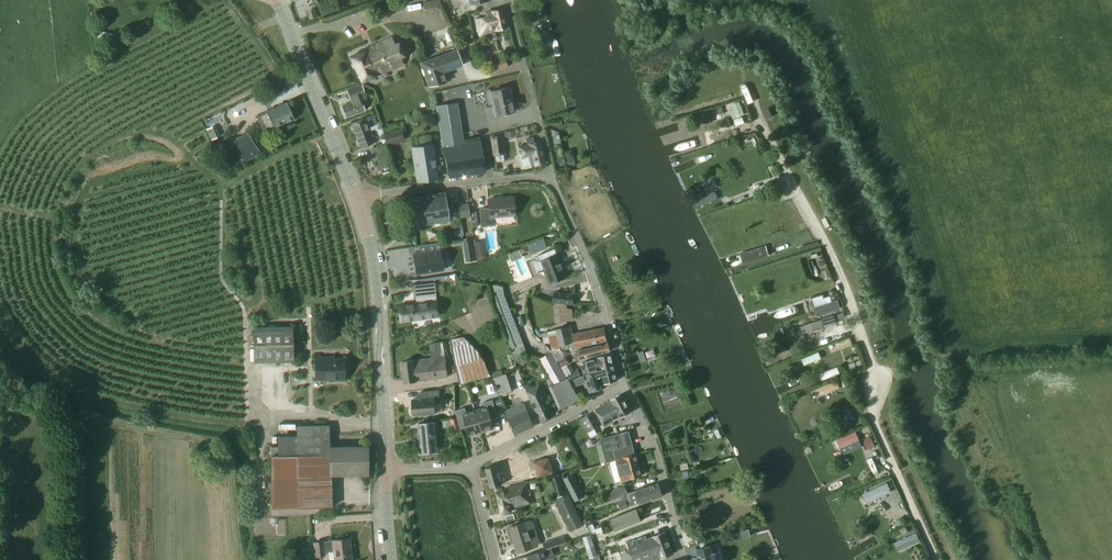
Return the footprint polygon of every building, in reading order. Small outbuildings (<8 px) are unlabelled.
[(438,10),(437,0),(434,0),(423,1),(424,11),(438,10)] [(323,15),(336,11),(333,3),(321,7),(323,15)] [(317,17),(314,8),(308,11),(310,19),(317,17)] [(480,34),(507,28),(503,9),(486,12),(487,17),(476,19),(480,34)] [(351,57),(362,82),(405,65),(403,60),(410,56),(403,40),(396,43),(392,36),(364,48),(365,50),(351,57)] [(420,62),(429,87),(446,80),(443,73),(463,65),(456,49),(420,62)] [(506,59),(493,64),(495,70),(508,66),(506,59)] [(347,90),(351,102),(342,106),(346,117),(366,111),(361,99),(361,97),(365,95),(362,84),(347,90)] [(491,92),(496,114),(514,111),(509,88),(491,92)] [(734,109),(730,111),(733,118),(743,114),(739,102),(732,105),(734,109)] [(264,132),(275,127),(277,128),(282,126),(282,124),(294,119),(286,103),(257,116),(264,132)] [(436,106),(442,146),(464,143),(457,103),(436,106)] [(374,142),(369,128),(376,125),(373,115),(352,123),(361,147),(374,142)] [(401,129),(383,134),(386,145),(404,140),(401,129)] [(230,144),(225,147),(230,155),(237,167),(260,153),(248,133),(230,144)] [(492,137),(494,155),(504,154),(502,135),(492,137)] [(526,139),(527,144),(528,144),(519,146),(521,157),(519,159),(522,168),(524,168),(532,167),(544,164),(539,142),(535,143),(534,137),(526,139)] [(383,145),(371,149),(378,171),(379,170),(390,167),(390,166),(383,145)] [(438,178),(432,145),(413,148),(418,181),(438,178)] [(445,156),(449,177),(486,171),(482,150),(445,156)] [(458,205),(457,205),(457,207),(448,208),(445,192),(412,198),(417,226),(450,220),(450,221),(460,219),(458,205)] [(481,209),(482,226),(496,225),(495,217),(515,215),(514,197),(489,199),(489,208),(481,209)] [(544,239),(528,245),(530,251),(531,254),(548,248),(544,239)] [(427,251),(413,253),(416,274),(443,270),(441,260),(444,260),(442,242),(426,245),(427,251)] [(533,258),(535,262),(539,274),(547,271),(552,284),(568,278),(558,254),(555,255),(553,250),(533,258)] [(416,298),(417,304),(399,306),(401,321),(438,316),(436,301),(427,301),(427,300),(435,299),(434,283),(414,285),(415,298),(416,298)] [(505,296),(503,286),(495,285),(494,285),(490,284),(493,297),(493,299),(513,351),(525,346),(505,296)] [(575,294),(554,291),(552,302),(573,305),(575,294)] [(817,306),(820,315),(844,308),(841,298),(817,306)] [(567,308),(567,305),(554,302),(555,324),(562,323),(562,322),(574,320),(573,309),(567,308)] [(805,333),(839,322),(836,314),(802,325),(805,333)] [(293,326),(253,327),(254,362),(294,362),(293,326)] [(605,328),(585,332),(585,331),(573,333),(571,326),(555,329),(556,330),(542,333),(544,344),(550,342),(551,347),(560,346),(560,350),(575,348),(588,345),(588,344),(608,340),(605,328)] [(450,340),(460,384),(491,376),(483,358),(479,352),(463,336),(450,340)] [(402,369),(404,369),(405,382),(449,377),(446,357),(445,356),(443,341),(430,343),(431,358),(403,362),(403,363),(401,364),(402,369)] [(608,343),(584,349),(584,348),(576,350),(579,360),(586,358),(586,357),(610,351),(608,343)] [(580,399),(568,377),(566,378),(551,352),(540,358),(554,384),(550,386),(560,409),(580,399)] [(821,352),(802,356),(804,363),(823,359),(821,352)] [(612,354),(598,357),(583,362),(583,363),(581,364),(584,373),(586,372),(587,374),(601,369),(600,364),(613,361),(612,354)] [(559,361),(562,366),(569,362),(566,357),(559,361)] [(328,358),(316,358),(317,379),(344,378),(344,360),(328,360),(328,358)] [(601,369),(587,374),(586,374),(593,394),(607,386),(606,383),(617,380),(613,361),(600,364),(601,369)] [(840,367),(818,372),(819,378),(841,374),(840,367)] [(578,370),(568,374),(571,381),(581,377),(578,370)] [(494,378),(496,385),(499,392),(500,395),(512,391),(507,374),(494,378)] [(574,386),(581,384),(579,378),(571,381),(571,382),(574,386)] [(820,397),(842,387),(838,379),(816,389),(820,397)] [(527,391),(538,414),(542,421),(554,416),(550,408),(553,407),(542,384),(527,391)] [(421,399),(412,399),(414,415),(435,413),(443,412),(442,403),(440,403),(439,390),(420,392),(421,399)] [(631,411),(622,394),(611,400),(612,401),(596,409),(605,426),(614,421),(613,421),(631,411)] [(476,410),(482,431),(494,428),(492,420),(498,418),(493,400),(483,402),(485,408),(476,410)] [(525,403),(506,411),(516,434),(534,426),(525,403)] [(482,431),(476,410),(467,413),(466,407),(456,410),(461,429),(468,427),(470,435),(482,431)] [(596,428),(588,414),(579,419),(587,433),(588,433),(590,437),(597,434),(595,429),(596,428)] [(461,428),(458,417),(450,420),(453,430),(461,428)] [(419,423),(420,432),(418,432),(419,437),(421,437),(422,453),(440,451),(437,422),(419,423)] [(297,426),(297,436),(277,436),(277,446),(271,447),(271,456),(272,508),(333,507),(332,475),(368,475),(368,446),(359,446),(359,443),(340,443),(340,446),(329,446),(329,425),(297,426)] [(607,463),(616,460),(622,481),(630,479),(630,478),(642,475),(636,454),(629,431),(601,438),(607,463)] [(858,431),(839,439),(846,454),(865,446),(858,431)] [(864,439),(869,449),(877,445),(872,435),(864,439)] [(554,473),(550,457),(533,462),(538,478),(554,473)] [(497,465),(486,468),(491,487),(502,484),(502,485),(538,477),(533,462),(533,460),(531,461),(519,464),(517,459),(497,465)] [(870,503),(894,491),(889,481),(865,493),(870,503)] [(569,485),(576,500),(580,498),(583,496),(576,482),(572,484),(569,485)] [(512,511),(511,508),(533,503),(529,483),(506,488),(507,490),(497,492),(502,513),(512,511)] [(562,484),(552,487),(555,498),(567,494),(564,484),(562,484)] [(625,486),(603,495),(606,503),(624,495),(626,499),(628,507),(641,503),(662,496),(663,496),(659,484),(637,491),(628,493),(625,486)] [(555,501),(571,532),(584,525),(568,494),(555,501)] [(641,507),(610,519),(616,532),(646,520),(641,507)] [(903,524),(900,519),(894,522),(897,527),(903,524)] [(534,523),(530,521),(508,528),(511,537),(513,536),(518,552),(538,546),(540,542),(534,523)] [(645,536),(628,542),(627,543),(630,549),(630,550),(634,559),(655,559),(661,558),(673,553),(665,532),(654,536),(646,539),(646,538),(645,536)] [(900,550),(923,542),(919,533),(897,541),(900,550)] [(590,535),(583,537),(586,548),(593,545),(590,535)] [(334,551),(335,559),(352,559),(349,538),(324,541),(325,547),(334,546),(334,551)] [(325,552),(324,541),(313,542),(314,548),(315,556),(315,557),(325,556),(325,552)] [(539,559),(554,555),(552,547),(528,555),(521,557),(522,559),(539,559)] [(303,558),(311,557),(315,556),(314,548),(302,549),(303,558)] [(693,559),(717,559),(715,553),(713,553),(711,549),(707,550),(697,553),(698,557),(693,559)]
